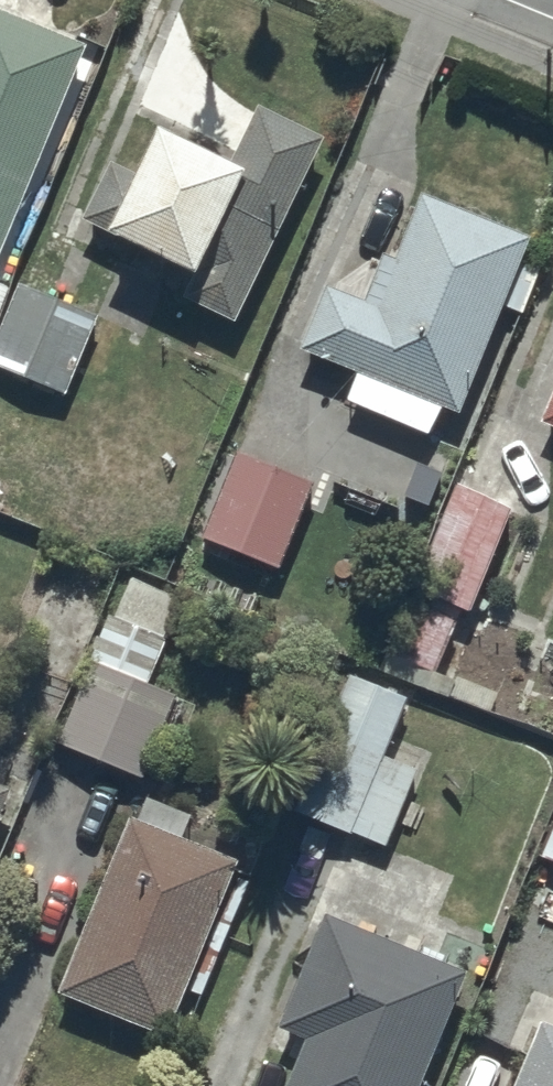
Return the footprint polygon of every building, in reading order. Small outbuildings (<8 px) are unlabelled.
[(84,57),(0,20),(0,260),(84,57)] [(270,271),(321,154),(253,124),(225,187),(151,154),(135,191),(107,178),(80,238),(112,251),(105,267),(188,304),(182,317),(234,340),(246,313),(267,322),(286,278),(270,271)] [(533,247),(424,203),(394,280),(378,273),(361,315),(321,299),(295,363),(357,388),(346,415),(427,447),(438,420),(458,427),(501,321),(516,327),(536,278),(522,273),(533,247)] [(94,329),(17,299),(0,341),(0,400),(18,407),(24,392),(62,408),(94,329)] [(534,444),(552,451),(552,395),(534,444)] [(314,495),(239,462),(202,549),(276,581),(314,495)] [(465,628),(511,524),(456,500),(384,665),(428,685),(455,624),(465,628)] [(185,605),(69,555),(34,636),(93,662),(89,670),(146,695),(185,605)] [(349,678),(296,828),(350,848),(352,844),(384,856),(413,775),(383,764),(407,698),(349,678)] [(88,685),(56,756),(141,792),(176,711),(104,680),(99,690),(88,685)] [(13,804),(0,799),(0,833),(13,804)] [(129,832),(52,1008),(162,1052),(163,1049),(175,1054),(193,1009),(185,1006),(188,1000),(201,1005),(250,883),(179,855),(193,822),(143,802),(131,833),(129,832)] [(538,870),(552,877),(552,833),(538,870)] [(465,989),(400,963),(403,955),(332,926),(329,935),(320,932),(274,1046),(301,1056),(289,1085),(425,1085),(465,989)] [(544,966),(552,971),(552,948),(544,966)] [(521,1085),(552,1085),(552,1035),(543,1031),(521,1085)]
